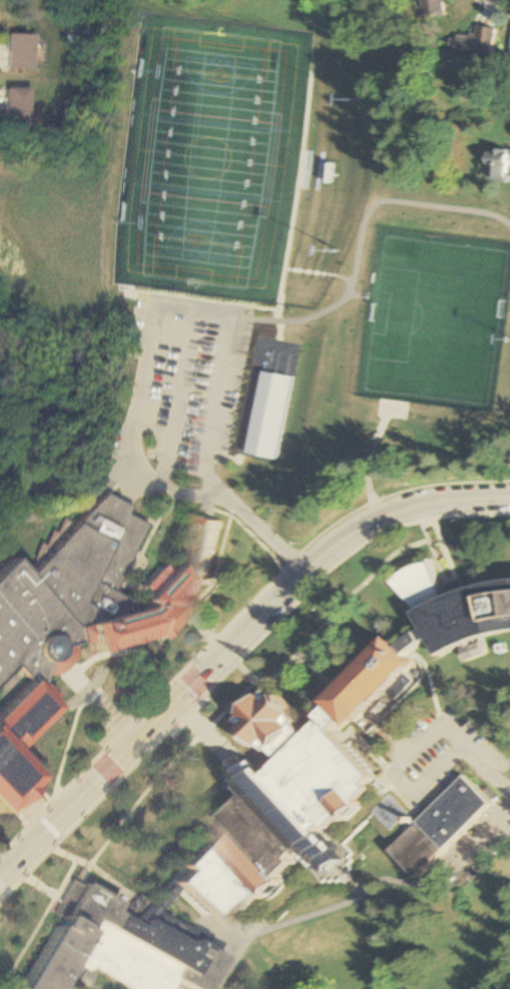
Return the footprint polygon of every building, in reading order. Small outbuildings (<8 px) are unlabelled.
[(269,369),(250,450),(280,457),(298,375),(281,372),(269,369)] [(4,663),(0,667),(0,560),(1,559),(15,573),(96,493),(123,506),(120,513),(140,525),(109,593),(114,598),(106,618),(140,609),(133,603),(139,596),(132,589),(152,567),(157,572),(164,564),(175,573),(189,515),(220,523),(206,584),(209,588),(185,612),(152,646),(146,640),(113,648),(86,655),(83,643),(63,648),(58,662),(56,672),(32,678),(30,689),(53,712),(12,754),(37,779),(19,797),(0,816),(0,707),(24,682),(4,663)] [(492,582),(509,579),(509,632),(491,634),(480,638),(485,654),(465,661),(459,643),(436,655),(426,639),(409,650),(403,654),(395,647),(413,633),(420,629),(411,611),(407,600),(391,582),(399,573),(409,567),(429,562),(438,588),(443,586),(455,582),(460,580),(463,588),(492,582)] [(215,959),(195,988),(180,988),(166,981),(161,988),(125,988),(90,967),(87,972),(61,958),(43,988),(10,988),(11,987),(45,929),(41,927),(60,898),(71,881),(80,886),(112,904),(108,911),(128,925),(134,918),(137,915),(166,886),(162,883),(174,871),(170,866),(204,833),(200,830),(215,816),(218,819),(241,795),(222,774),(233,764),(242,754),(261,774),(276,759),(266,748),(262,751),(234,720),(265,690),(295,721),(290,725),(301,735),(319,719),(316,716),(326,705),(321,700),(333,688),(386,637),(395,647),(403,654),(410,661),(404,669),(417,682),(366,730),(355,719),(346,727),(340,722),(331,732),(337,739),(371,777),(363,784),(367,788),(356,800),(359,804),(341,822),(337,817),(326,828),(322,823),(315,831),(343,858),(334,867),(325,876),(298,851),(288,859),(292,862),(278,877),(282,880),(264,897),(259,894),(245,910),(241,906),(234,914),(214,894),(193,916),(171,893),(155,910),(209,943),(205,952),(215,959)] [(387,849),(413,876),(489,804),(462,776),(417,820),(387,849)]
